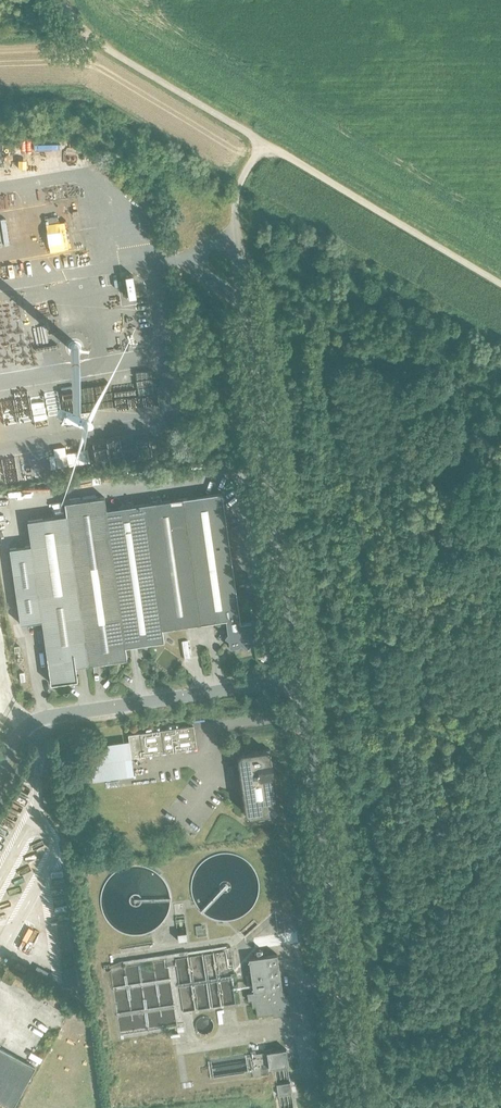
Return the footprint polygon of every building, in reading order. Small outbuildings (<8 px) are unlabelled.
[(55,199),(54,207),(61,208),(62,200),(55,199)] [(51,223),(53,247),(66,246),(64,222),(51,223)] [(73,230),(68,236),(73,241),(78,235),(73,230)] [(31,543),(10,546),(21,621),(42,618),(51,681),(78,677),(76,663),(127,656),(125,644),(164,638),(163,626),(226,616),(228,630),(225,634),(229,637),(230,645),(239,643),(241,641),(247,645),(252,639),(254,641),(263,640),(262,632),(265,628),(261,625),(260,618),(241,620),(222,490),(107,506),(105,494),(65,500),(67,512),(28,518),(31,543)] [(188,637),(182,638),(184,655),(190,655),(188,637)] [(194,723),(129,733),(132,754),(197,745),(194,723)] [(269,746),(237,751),(245,810),(250,813),(278,810),(269,746)] [(57,791),(43,794),(45,806),(59,804),(57,791)] [(187,931),(177,932),(178,939),(188,937),(187,931)] [(235,1003),(226,949),(110,966),(121,1032),(176,1024),(175,1011),(235,1003)] [(254,990),(248,992),(249,998),(252,998),(253,1005),(256,1005),(258,1014),(273,1011),(274,1015),(283,1013),(282,1010),(292,1009),(289,992),(283,993),(282,986),(277,952),(249,957),(254,990)] [(18,960),(15,964),(24,969),(27,965),(18,960)] [(213,1025),(214,1024),(213,1022),(213,1020),(212,1019),(211,1017),(209,1016),(208,1015),(206,1015),(204,1014),(202,1015),(201,1015),(199,1016),(198,1017),(197,1019),(196,1020),(195,1022),(195,1023),(195,1025),(196,1027),(197,1029),(198,1030),(199,1031),(201,1032),(202,1033),(204,1033),(206,1033),(208,1032),(209,1031),(211,1030),(212,1029),(213,1027),(213,1025)] [(13,1107),(36,1065),(0,1045),(0,1100),(13,1107)] [(286,1047),(267,1050),(270,1066),(288,1063),(286,1047)] [(290,1081),(277,1083),(279,1094),(292,1092),(290,1081)]
